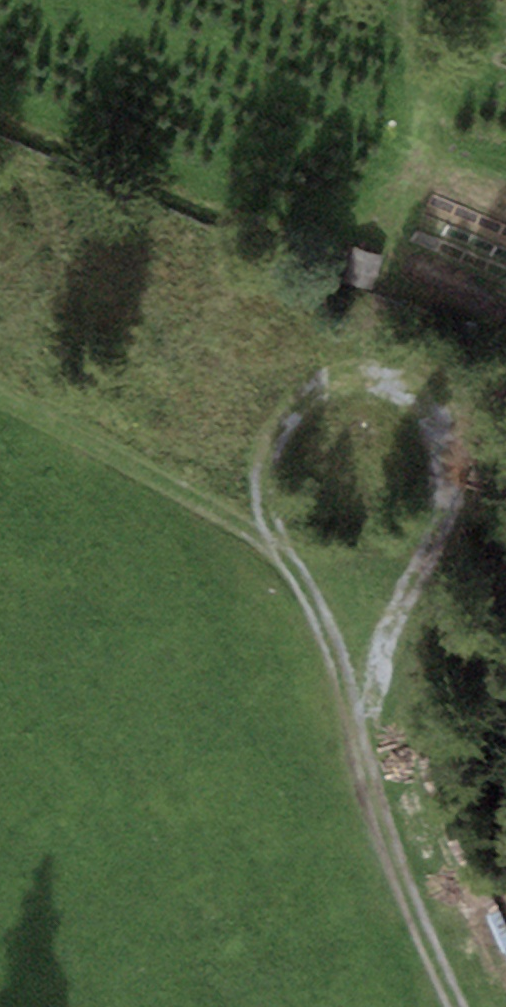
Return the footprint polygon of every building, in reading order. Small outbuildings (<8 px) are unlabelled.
[(386,259),(353,247),(340,283),(372,295),(386,259)]
